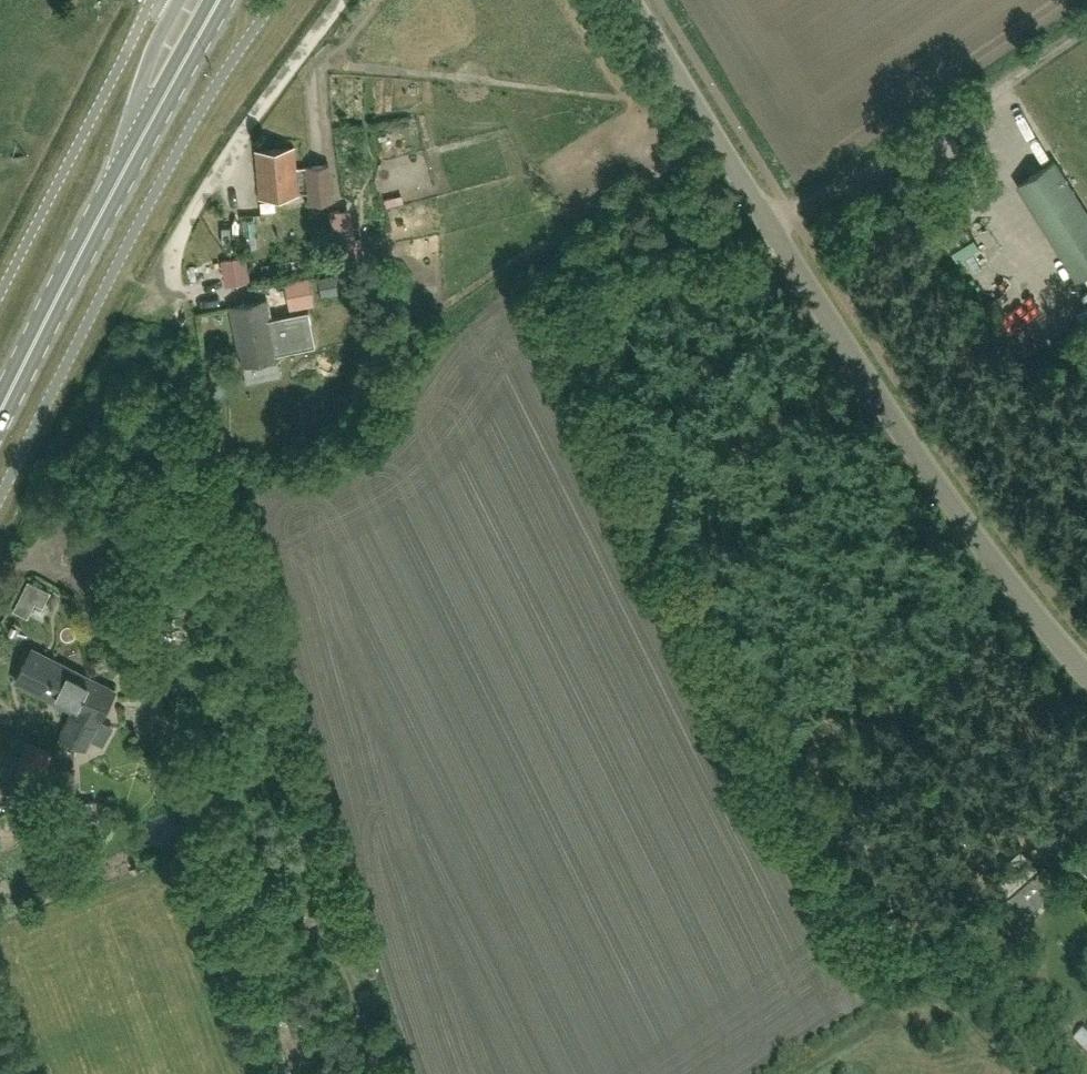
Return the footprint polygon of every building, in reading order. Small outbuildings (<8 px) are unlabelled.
[(260,198),(298,195),(294,148),(256,152),(260,198)] [(1086,273),(1086,214),(1055,163),(1017,186),(1076,280),(1086,273)] [(307,168),(310,203),(332,201),(329,166),(307,168)] [(221,260),(225,285),(250,280),(245,255),(221,260)] [(244,364),(276,357),(265,301),(233,307),(244,364)] [(15,681),(73,711),(74,711),(91,679),(31,648),(15,681)] [(91,679),(74,711),(73,711),(60,737),(84,749),(89,739),(102,746),(112,726),(99,720),(114,690),(91,679)] [(50,753),(25,744),(15,773),(40,782),(43,775),(50,754),(50,753)] [(1046,869),(1004,901),(1018,919),(1060,888),(1046,869)] [(1031,1032),(1032,1017),(1014,1016),(1014,1031),(1031,1032)] [(1083,1031),(1074,1039),(1081,1047),(1086,1041),(1086,1035),(1083,1031)]
